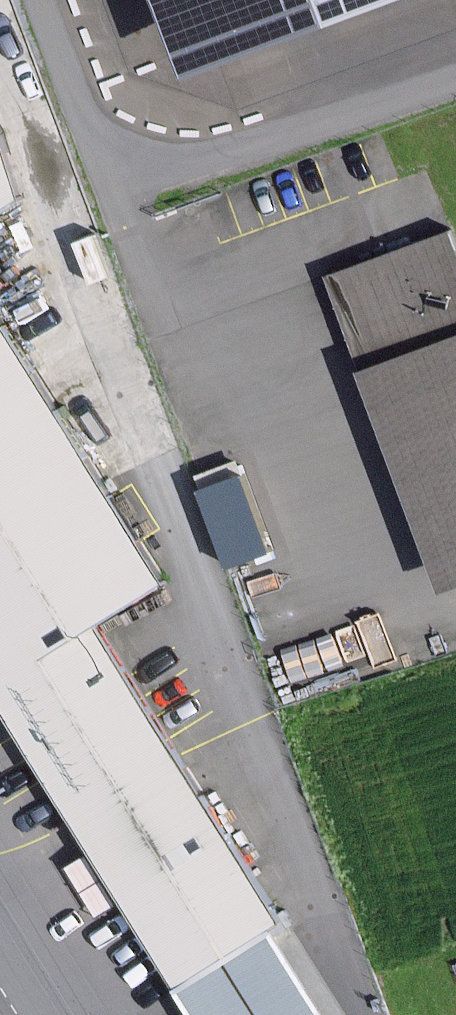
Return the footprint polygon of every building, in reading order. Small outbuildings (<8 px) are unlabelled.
[(186,58),(340,0),(163,0),(186,58)] [(21,195),(0,162),(0,208),(21,195)] [(450,238),(337,279),(450,587),(455,585),(455,253),(450,238)] [(98,622),(160,584),(0,324),(0,682),(98,622)] [(242,454),(199,466),(222,557),(266,546),(242,454)] [(184,983),(275,928),(282,923),(98,622),(0,682),(0,685),(184,983)] [(275,928),(184,983),(203,1014),(327,1014),(325,1009),(275,928)]
